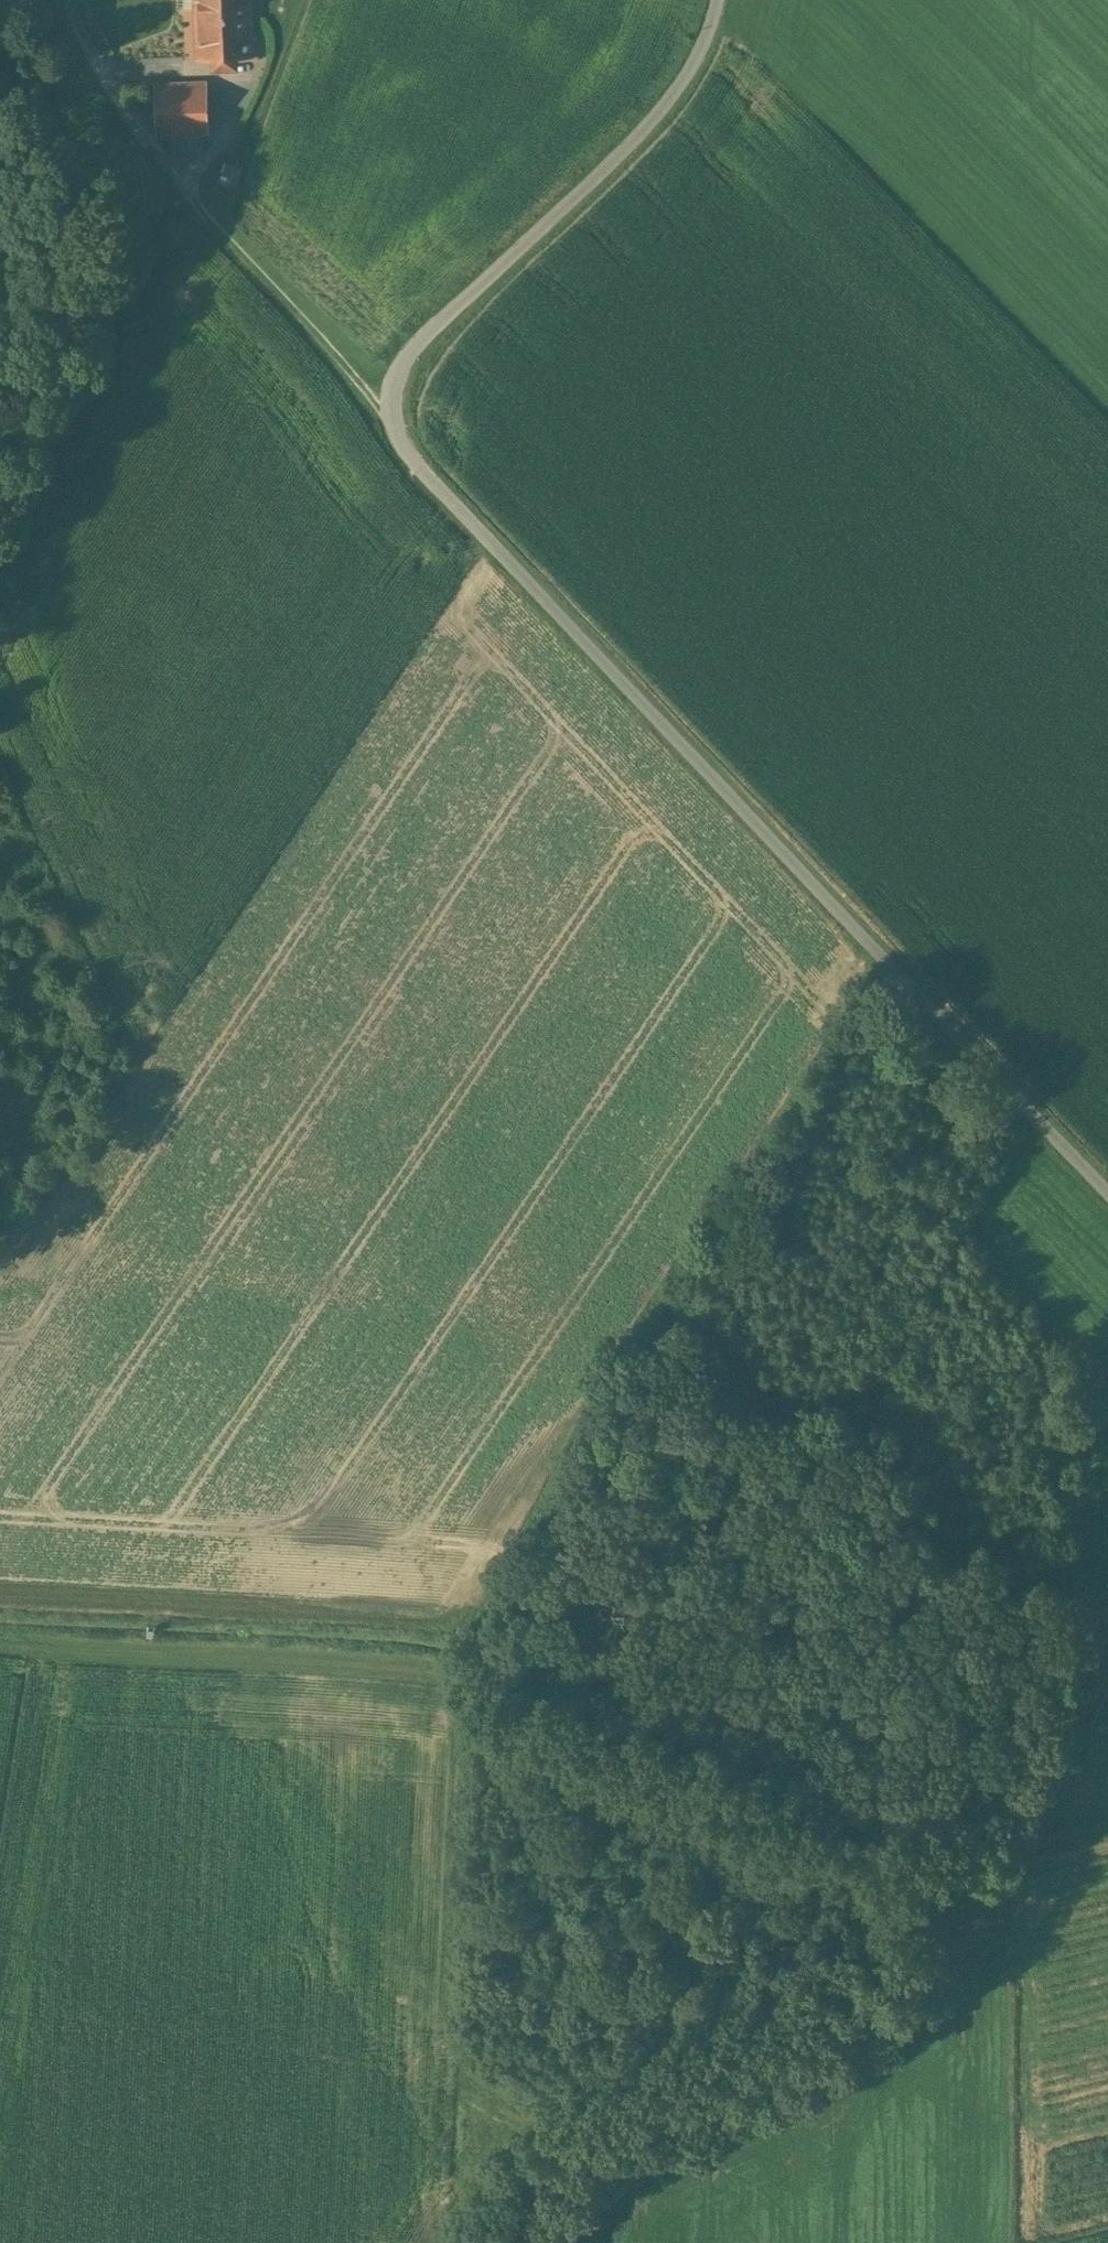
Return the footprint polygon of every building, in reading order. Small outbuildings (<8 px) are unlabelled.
[(198,29),(250,27),(248,0),(196,0),(198,29)] [(250,27),(198,29),(199,55),(251,53),(250,27)] [(207,81),(156,82),(157,134),(171,133),(203,132),(209,132),(207,81)] [(203,132),(171,133),(171,149),(204,148),(203,132)]
